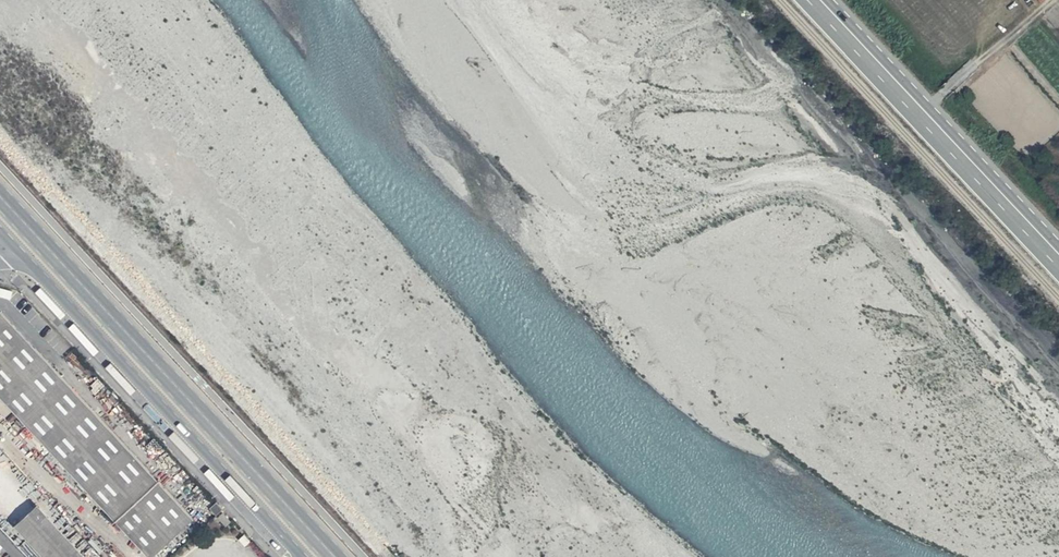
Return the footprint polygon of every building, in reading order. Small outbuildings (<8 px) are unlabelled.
[(0,313),(0,391),(150,555),(190,518),(0,313)] [(39,505),(17,525),(47,556),(87,556),(39,505)] [(234,537),(242,529),(235,521),(227,529),(234,537)]
